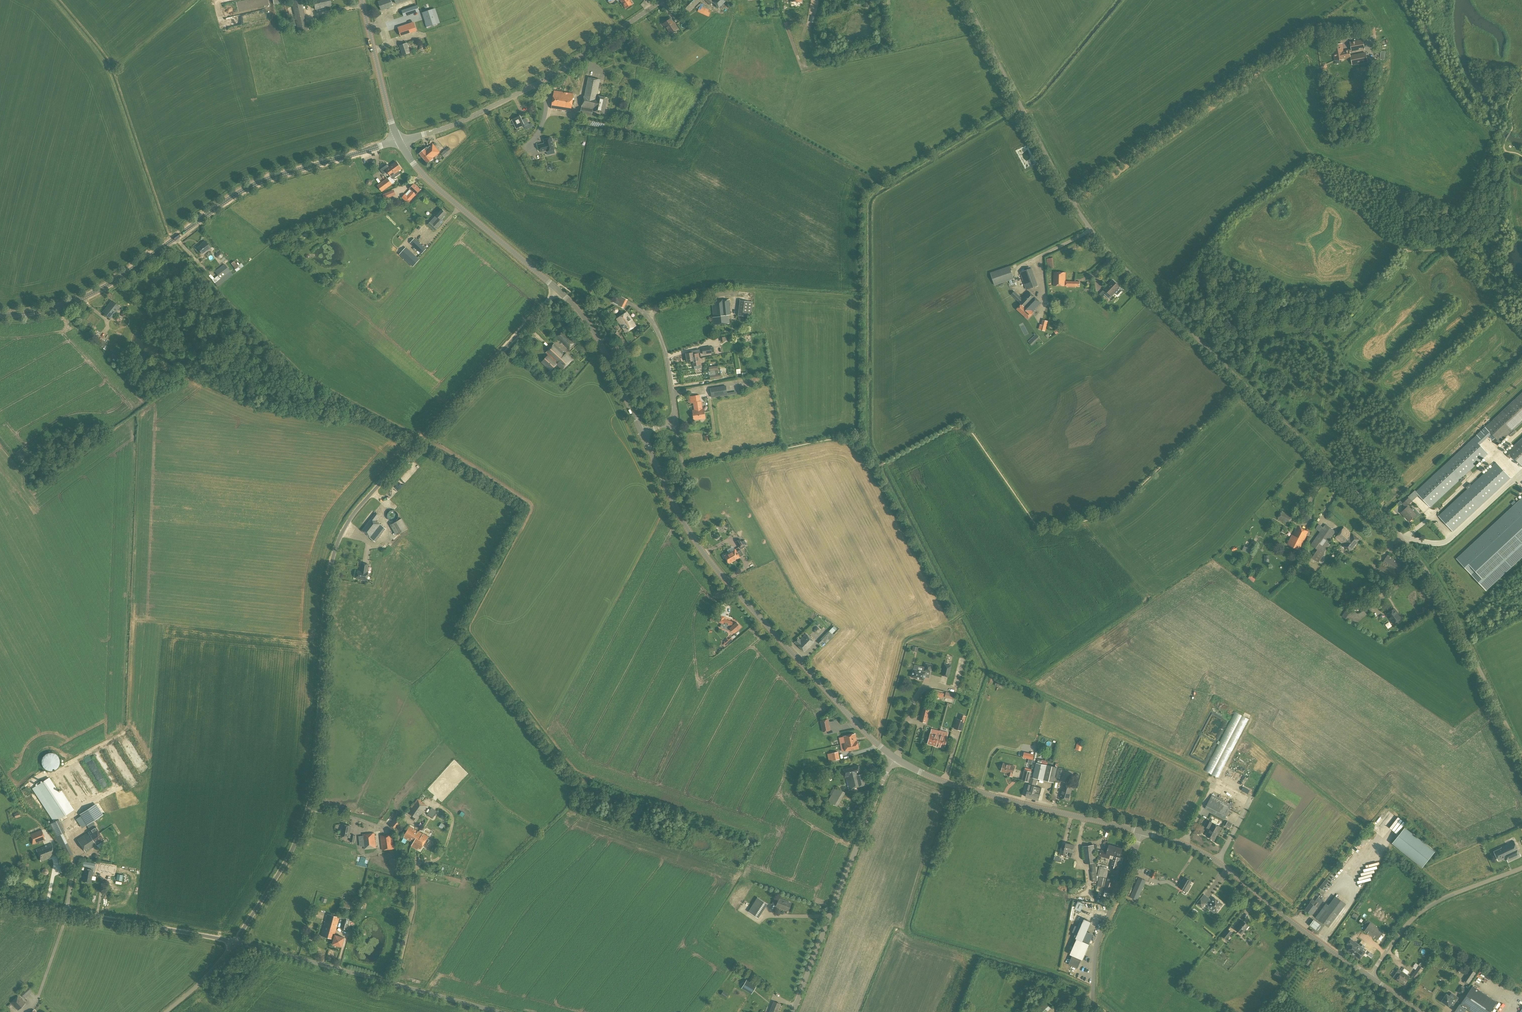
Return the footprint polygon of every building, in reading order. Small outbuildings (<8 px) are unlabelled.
[(238,0),(240,11),(270,4),(269,0),(239,0),(238,0)] [(308,30),(302,5),(309,3),(309,0),(297,0),(291,1),(298,32),(308,30)] [(331,5),(330,0),(313,0),(315,9),(331,5)] [(393,6),(390,0),(383,0),(378,2),(381,10),(393,6)] [(621,1),(626,8),(631,4),(629,1),(630,0),(622,0),(621,1)] [(701,4),(701,3),(700,2),(698,0),(686,0),(680,6),(688,14),(695,7),(697,9),(700,6),(701,4)] [(710,5),(713,2),(719,8),(727,0),(705,0),(710,5)] [(708,10),(700,6),(697,12),(708,17),(711,11),(708,10)] [(412,8),(402,12),(404,17),(414,14),(412,8)] [(258,12),(261,19),(269,16),(266,9),(258,12)] [(425,15),(423,16),(427,28),(437,25),(432,11),(425,13),(425,15)] [(287,28),(295,26),(293,16),(289,17),(290,19),(284,20),(286,27),(287,27),(287,28)] [(673,24),(670,19),(663,24),(666,28),(667,27),(670,33),(678,28),(674,23),(673,24)] [(409,24),(398,28),(401,36),(412,32),(409,24)] [(1349,49),(1350,52),(1364,49),(1365,49),(1363,40),(1348,43),(1349,49)] [(403,55),(410,53),(407,43),(400,46),(403,55)] [(1350,56),(1350,52),(1349,49),(1343,50),(1342,43),(1332,45),(1335,60),(1351,57),(1350,56)] [(1351,57),(1352,65),(1357,64),(1366,62),(1368,61),(1366,53),(1350,56),(1351,57)] [(588,77),(584,95),(587,96),(586,98),(592,99),(592,97),(596,98),(597,96),(600,80),(588,77)] [(571,112),(574,94),(568,93),(564,92),(554,90),(551,109),(571,112)] [(607,98),(597,96),(596,98),(592,97),(592,99),(586,98),(587,96),(584,95),(580,113),(592,115),(592,111),(604,113),(607,98)] [(522,120),(520,116),(512,119),(516,128),(524,124),(525,126),(529,124),(526,118),(522,120)] [(551,138),(544,140),(544,143),(539,145),(541,152),(546,150),(546,151),(547,151),(554,149),(551,138)] [(440,152),(432,144),(427,148),(427,147),(420,154),(428,163),(433,159),(433,158),(440,152)] [(444,158),(452,151),(449,147),(441,154),(444,158)] [(402,169),(396,162),(389,167),(387,165),(381,170),(384,174),(387,171),(393,179),(400,173),(399,171),(402,169)] [(382,192),(392,184),(387,178),(377,185),(382,192)] [(408,203),(421,190),(414,184),(409,189),(411,191),(407,196),(405,194),(402,197),(408,203)] [(388,199),(396,194),(393,189),(385,194),(388,199)] [(435,230),(443,221),(442,220),(445,216),(444,215),(446,213),(442,210),(437,215),(438,217),(430,226),(435,230)] [(415,248),(420,243),(414,238),(410,243),(415,248)] [(208,249),(210,248),(205,241),(202,243),(197,247),(202,253),(208,249)] [(419,259),(406,247),(400,254),(399,254),(398,256),(392,262),(390,265),(372,285),(387,298),(396,288),(385,277),(386,276),(397,286),(405,278),(395,268),(397,266),(406,274),(411,268),(403,261),(405,259),(413,267),(419,259)] [(237,266),(234,261),(231,263),(233,265),(230,267),(231,269),(231,268),(233,271),(235,270),(236,271),(243,266),(241,263),(237,266)] [(217,286),(233,274),(224,264),(215,271),(218,275),(215,278),(214,276),(211,278),(217,286)] [(995,285),(1013,278),(1009,266),(991,273),(995,285)] [(1026,290),(1026,289),(1038,285),(1032,268),(1020,272),(1026,290)] [(1053,286),(1065,286),(1066,281),(1066,272),(1053,272),(1053,286)] [(1107,292),(1105,294),(1110,299),(1116,293),(1115,293),(1120,287),(1119,286),(1119,285),(1118,284),(1117,284),(1113,280),(1105,289),(1107,292)] [(1041,303),(1035,296),(1028,291),(1022,298),(1014,291),(1011,294),(1021,304),(1016,309),(1028,319),(1034,312),(1033,312),(1041,303)] [(623,308),(628,300),(619,295),(616,294),(614,298),(617,299),(616,301),(614,299),(613,302),(615,303),(615,304),(623,308)] [(713,325),(729,323),(728,315),(731,314),(729,299),(712,301),(713,317),(713,325)] [(751,317),(753,302),(740,300),(738,315),(751,317)] [(110,318),(119,307),(112,301),(103,312),(110,318)] [(621,326),(631,319),(627,312),(617,319),(621,326)] [(631,319),(621,326),(626,332),(636,325),(631,319)] [(1045,331),(1048,321),(1043,319),(1040,330),(1045,331)] [(572,338),(567,334),(561,329),(559,332),(560,332),(558,334),(558,333),(555,336),(568,347),(570,349),(572,347),(571,346),(573,345),(574,345),(576,343),(572,338)] [(617,341),(621,339),(618,332),(613,334),(617,341)] [(1032,345),(1040,337),(1036,334),(1028,342),(1032,345)] [(103,352),(108,346),(99,338),(96,342),(99,345),(98,347),(103,352)] [(565,354),(554,344),(546,353),(548,355),(541,362),(550,371),(557,364),(562,370),(572,360),(566,353),(565,354)] [(711,347),(711,346),(702,348),(703,355),(712,353),(712,352),(715,352),(714,347),(711,347)] [(697,356),(697,353),(693,354),(692,352),(686,354),(687,362),(693,361),(693,360),(694,360),(693,358),(694,357),(694,356),(697,356)] [(718,374),(717,370),(717,366),(708,367),(709,371),(710,376),(710,379),(721,377),(721,374),(718,374)] [(710,388),(711,397),(728,395),(726,386),(710,388)] [(1521,422),(1521,393),(1416,491),(1416,492),(1430,507),(1488,454),(1478,443),(1490,432),(1495,438),(1493,440),(1497,445),(1521,422)] [(700,401),(699,395),(689,397),(690,403),(693,403),(695,412),(693,412),(694,418),(705,416),(704,408),(702,409),(701,401),(700,401)] [(1505,454),(1510,458),(1512,456),(1521,467),(1521,438),(1505,454)] [(1508,475),(1496,462),(1469,487),(1468,485),(1461,491),(1463,493),(1438,516),(1453,532),(1511,478),(1510,478),(1513,475),(1510,472),(1508,475)] [(1405,507),(1412,501),(1409,497),(1402,504),(1405,507)] [(1456,558),(1486,591),(1521,557),(1521,497),(1456,558)] [(1406,516),(1410,521),(1414,517),(1415,518),(1420,514),(1416,510),(1414,512),(1411,509),(1408,506),(1401,513),(1405,517),(1406,516)] [(392,521),(393,521),(394,521),(395,521),(396,521),(396,520),(397,520),(398,519),(398,518),(398,517),(399,516),(399,515),(398,514),(398,513),(397,512),(396,511),(395,511),(395,510),(394,510),(393,510),(392,510),(391,511),(390,511),(389,512),(388,513),(388,514),(388,515),(387,516),(388,517),(388,518),(388,519),(389,519),(389,520),(390,521),(391,521),(392,521)] [(1291,517),(1292,515),(1282,510),(1281,511),(1280,511),(1277,517),(1278,517),(1277,519),(1288,524),(1289,522),(1290,523),(1292,518),(1291,517)] [(375,541),(386,528),(376,520),(380,515),(375,512),(361,530),(364,533),(364,532),(367,535),(367,536),(370,538),(370,537),(375,541)] [(403,518),(391,524),(397,535),(408,529),(403,518)] [(1323,527),(1319,524),(1315,529),(1320,532),(1310,545),(1317,550),(1311,558),(1318,562),(1324,554),(1325,552),(1330,545),(1327,543),(1336,531),(1325,524),(1323,527)] [(1306,531),(1297,526),(1293,535),(1292,534),(1287,544),(1300,550),(1307,535),(1309,536),(1312,529),(1308,528),(1306,531)] [(1342,544),(1351,533),(1344,527),(1335,538),(1342,544)] [(1351,533),(1342,544),(1343,545),(1350,551),(1360,539),(1353,534),(1351,533)] [(743,544),(740,539),(735,541),(739,547),(743,544)] [(735,549),(733,547),(727,550),(729,553),(724,555),(729,564),(740,557),(739,557),(744,555),(741,550),(736,552),(735,549)] [(1394,557),(1389,554),(1383,561),(1378,568),(1395,580),(1400,573),(1401,574),(1406,566),(1405,565),(1399,560),(1400,558),(1396,555),(1394,557)] [(367,572),(369,564),(363,563),(361,571),(358,571),(357,578),(360,579),(360,580),(364,580),(364,579),(367,580),(368,572),(367,572)] [(1354,612),(1357,608),(1349,603),(1342,616),(1347,620),(1352,611),(1354,612)] [(1394,625),(1401,620),(1397,614),(1398,614),(1395,609),(1387,615),(1394,625)] [(735,623),(732,622),(733,622),(724,619),(725,616),(720,615),(718,622),(721,623),(720,627),(724,629),(728,630),(730,628),(734,633),(740,627),(736,622),(735,623)] [(825,643),(828,640),(833,635),(828,631),(817,642),(820,644),(823,641),(824,642),(825,643)] [(814,642),(806,634),(800,639),(799,638),(794,642),(805,652),(814,642)] [(723,641),(726,646),(733,640),(731,637),(728,639),(727,638),(723,641)] [(930,672),(932,665),(926,663),(924,668),(922,667),(922,671),(913,669),(911,677),(924,680),(926,671),(930,672)] [(948,677),(951,666),(944,664),(942,675),(948,677)] [(926,723),(929,710),(922,708),(919,721),(926,723)] [(1248,719),(1235,712),(1205,771),(1218,777),(1248,719)] [(961,731),(966,716),(960,714),(958,719),(957,719),(954,729),(961,731)] [(823,732),(830,730),(828,719),(820,720),(823,732)] [(936,746),(939,735),(930,733),(927,743),(936,746)] [(856,741),(856,739),(855,734),(843,736),(844,741),(845,744),(856,741)] [(943,736),(939,735),(936,746),(935,747),(944,749),(947,736),(943,735),(943,736)] [(845,744),(844,744),(846,751),(858,748),(857,741),(856,741),(845,744)] [(832,761),(840,759),(838,751),(831,753),(829,754),(830,761),(832,760),(832,761)] [(49,770),(50,771),(52,771),(53,770),(55,770),(56,769),(57,768),(58,767),(59,766),(59,764),(60,763),(60,761),(60,760),(59,758),(58,757),(58,756),(56,754),(55,754),(54,753),(52,753),(51,752),(49,752),(48,753),(46,753),(45,754),(44,755),(43,757),(42,758),(42,760),(41,761),(42,763),(42,764),(42,766),(43,767),(44,768),(46,769),(47,770),(49,770)] [(1028,763),(1032,764),(1035,754),(1025,752),(1023,757),(1029,759),(1028,763)] [(1012,776),(1015,766),(1004,763),(1002,771),(1007,772),(1008,772),(1008,775),(1012,776)] [(1044,780),(1047,765),(1036,763),(1033,778),(1044,780)] [(1055,777),(1057,768),(1058,767),(1058,764),(1056,763),(1055,767),(1047,765),(1044,780),(1054,782),(1055,777)] [(862,785),(859,772),(860,772),(859,766),(843,769),(845,777),(846,776),(849,789),(862,785)] [(1031,771),(1032,769),(1025,767),(1025,770),(1024,770),(1022,780),(1029,782),(1032,771),(1031,771)] [(1057,768),(1055,777),(1061,779),(1064,770),(1063,770),(1063,769),(1058,767),(1058,769),(1057,768)] [(32,788),(54,822),(59,819),(74,810),(67,800),(65,801),(49,777),(32,788)] [(1033,799),(1037,787),(1035,786),(1037,779),(1031,777),(1029,784),(1027,790),(1026,797),(1033,799)] [(1069,800),(1072,787),(1064,785),(1060,798),(1069,800)] [(837,806),(845,792),(834,786),(829,794),(831,795),(828,801),(837,806)] [(1037,787),(1033,799),(1039,800),(1040,794),(1042,788),(1037,787)] [(1229,803),(1225,801),(1221,799),(1212,794),(1210,798),(1205,808),(1225,819),(1233,803),(1230,802),(1229,803)] [(421,815),(427,806),(418,799),(411,808),(421,815)] [(97,803),(79,813),(81,816),(76,818),(82,828),(87,825),(88,827),(95,823),(93,820),(103,815),(97,803)] [(432,817),(437,811),(432,807),(427,814),(432,817)] [(425,817),(421,815),(411,808),(408,813),(414,817),(412,819),(416,822),(419,818),(423,821),(425,817)] [(396,830),(403,822),(396,816),(389,824),(396,830)] [(1218,833),(1217,834),(1218,835),(1222,827),(1213,822),(1207,820),(1204,826),(1209,829),(1210,828),(1218,833)] [(355,842),(356,835),(350,834),(351,826),(343,825),(341,836),(349,837),(349,838),(350,838),(350,841),(355,842)] [(415,836),(418,831),(409,826),(403,837),(413,843),(415,839),(416,840),(417,838),(416,837),(417,837),(415,836)] [(86,852),(104,840),(96,827),(77,839),(86,852)] [(1422,867),(1435,851),(1405,827),(1392,843),(1422,867)] [(1214,840),(1217,834),(1218,833),(1210,828),(1209,829),(1208,832),(1206,836),(1214,840)] [(46,841),(42,830),(28,835),(32,844),(44,840),(44,842),(46,841)] [(415,839),(413,843),(412,843),(421,849),(428,836),(423,833),(423,834),(418,831),(415,836),(417,837),(416,837),(417,838),(416,840),(415,839)] [(364,849),(376,848),(374,833),(362,834),(364,849)] [(382,850),(394,849),(392,834),(380,835),(382,850)] [(1501,846),(1502,848),(1494,851),(1498,860),(1506,857),(1508,862),(1521,856),(1514,840),(1501,846)] [(41,861),(48,858),(48,857),(56,855),(51,843),(36,849),(41,861)] [(1073,852),(1074,845),(1066,843),(1065,847),(1062,846),(1060,854),(1067,856),(1068,851),(1070,852),(1069,857),(1073,858),(1074,852),(1073,852)] [(1114,855),(1117,847),(1106,844),(1105,847),(1108,848),(1107,852),(1101,850),(1098,849),(1096,854),(1099,855),(1113,859),(1114,855)] [(1097,866),(1096,862),(1094,845),(1083,846),(1085,864),(1090,863),(1091,871),(1090,871),(1092,882),(1098,881),(1096,872),(1098,872),(1097,869),(1098,869),(1098,866),(1097,866)] [(1117,865),(1118,864),(1120,863),(1118,861),(1120,857),(1122,849),(1117,847),(1114,855),(1113,859),(1111,868),(1116,869),(1117,868),(1118,867),(1117,865)] [(115,867),(99,864),(97,871),(114,875),(115,867)] [(1107,877),(1109,868),(1100,866),(1097,875),(1107,877)] [(91,882),(93,870),(85,869),(83,881),(91,882)] [(1104,887),(1106,878),(1099,876),(1097,886),(1098,886),(1097,891),(1103,892),(1104,887)] [(1138,900),(1146,880),(1138,877),(1130,897),(1138,900)] [(1190,884),(1191,881),(1185,877),(1182,882),(1181,882),(1179,886),(1187,891),(1191,885),(1190,884)] [(1114,883),(1114,880),(1108,878),(1107,881),(1106,881),(1104,891),(1111,893),(1114,883)] [(351,914),(355,898),(342,895),(338,910),(351,914)] [(1329,927),(1346,904),(1336,896),(1329,905),(1326,903),(1315,917),(1329,927)] [(758,918),(767,904),(757,897),(748,911),(758,918)] [(1217,912),(1223,904),(1215,897),(1209,905),(1217,912)] [(1321,899),(1318,897),(1315,901),(1312,899),(1310,902),(1311,902),(1306,909),(1311,914),(1317,907),(1318,907),(1324,899),(1322,898),(1321,899)] [(788,911),(791,903),(779,898),(776,906),(788,911)] [(1202,908),(1206,903),(1201,899),(1197,904),(1202,908)] [(1084,903),(1078,901),(1077,903),(1074,902),(1072,906),(1076,907),(1075,909),(1081,911),(1084,903)] [(1357,911),(1362,903),(1360,901),(1354,909),(1357,911)] [(352,921),(353,917),(340,913),(339,917),(343,919),(341,928),(346,930),(349,920),(352,921)] [(333,934),(334,935),(339,917),(327,914),(321,936),(332,939),(333,934)] [(1083,941),(1085,937),(1091,922),(1084,919),(1076,938),(1078,939),(1077,938),(1075,942),(1073,941),(1070,948),(1072,950),(1070,954),(1072,955),(1068,964),(1078,968),(1082,959),(1083,959),(1090,944),(1083,941)] [(1249,925),(1243,920),(1240,923),(1235,928),(1242,934),(1249,925)] [(1313,920),(1309,926),(1317,931),(1321,926),(1313,920)] [(1383,931),(1370,922),(1369,924),(1366,922),(1363,927),(1365,929),(1364,931),(1377,940),(1383,931)] [(1226,940),(1232,933),(1228,929),(1222,936),(1226,940)] [(344,937),(334,935),(333,934),(332,939),(333,939),(331,944),(341,947),(344,937)] [(1355,950),(1357,946),(1359,944),(1351,939),(1347,944),(1351,946),(1348,951),(1352,953),(1352,954),(1353,955),(1354,955),(1355,955),(1358,952),(1355,950)] [(1358,952),(1355,955),(1360,959),(1365,951),(1357,946),(1355,950),(1358,952)] [(1416,979),(1424,968),(1419,965),(1412,975),(1416,979)] [(1404,985),(1408,979),(1410,976),(1399,968),(1393,977),(1397,979),(1396,980),(1404,985)] [(1477,973),(1475,972),(1472,970),(1471,969),(1464,980),(1465,981),(1468,983),(1469,984),(1477,973)] [(1282,981),(1284,979),(1285,977),(1277,970),(1273,975),(1282,981)] [(751,994),(757,984),(747,978),(742,988),(751,994)] [(1465,1008),(1471,1011),(1490,1011),(1497,1001),(1473,985),(1456,1011),(1458,1011),(1462,1011),(1465,1008)] [(1463,996),(1467,990),(1461,986),(1457,992),(1463,996)] [(28,987),(20,994),(25,998),(32,991),(28,987)] [(1458,998),(1451,993),(1450,996),(1447,994),(1444,997),(1443,996),(1442,997),(1441,997),(1441,998),(1441,1000),(1442,1001),(1449,1006),(1451,1003),(1453,1005),(1458,998)] [(18,1010),(25,1003),(18,995),(10,1002),(18,1010)] [(781,1004),(774,1001),(769,1011),(777,1011),(781,1004)] [(1052,1007),(1047,1002),(1037,1011),(1047,1011),(1052,1007)]
